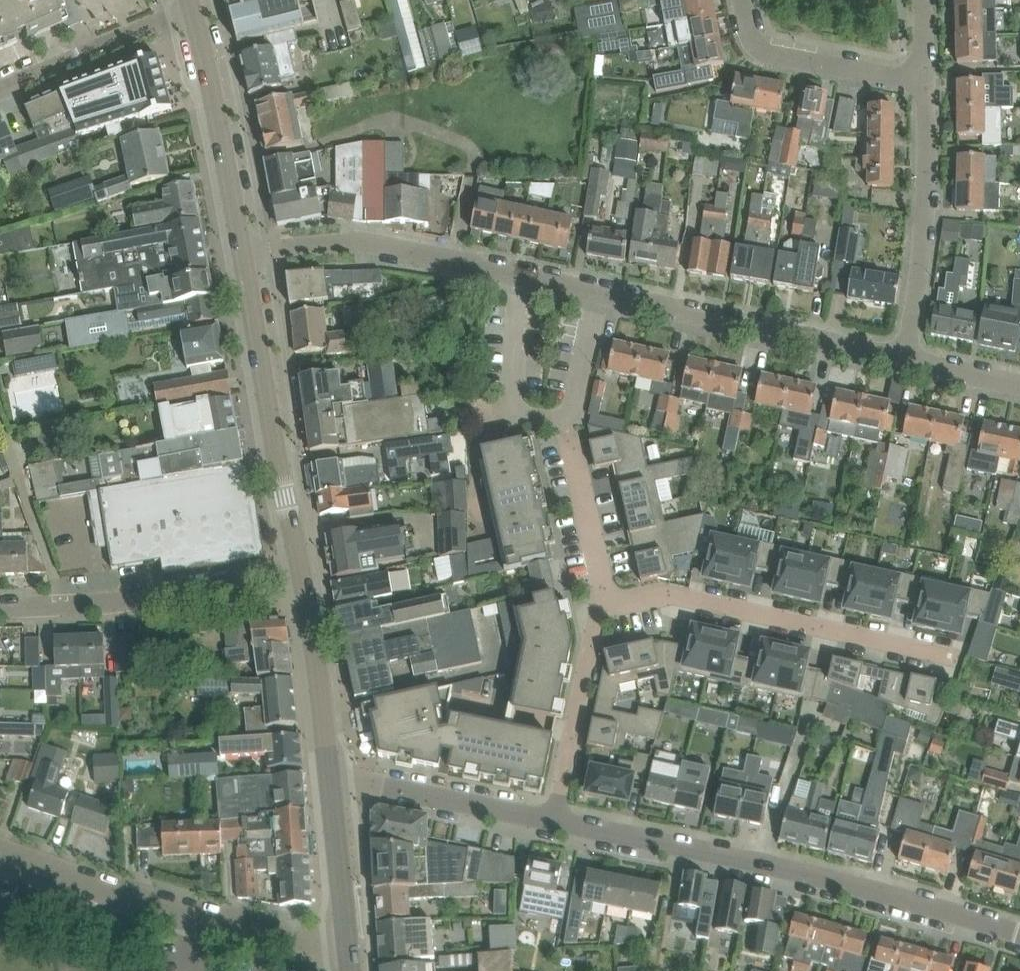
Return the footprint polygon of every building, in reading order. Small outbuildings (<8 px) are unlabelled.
[(17,44),(14,36),(23,33),(26,40),(60,25),(66,22),(67,22),(58,0),(0,0),(0,51),(17,44)] [(156,11),(152,0),(136,0),(106,12),(112,28),(156,11)] [(320,23),(314,0),(227,0),(227,1),(229,1),(230,3),(232,13),(231,14),(237,39),(238,43),(320,23)] [(341,3),(349,32),(363,28),(356,0),(351,0),(341,3)] [(408,73),(426,68),(407,0),(388,0),(408,73)] [(666,0),(636,0),(637,9),(660,5),(667,3),(666,0)] [(712,0),(666,0),(667,3),(660,5),(664,25),(715,15),(712,0)] [(956,10),(995,9),(995,0),(955,0),(956,10)] [(618,2),(587,9),(592,37),(624,30),(618,2)] [(996,34),(995,9),(956,10),(956,37),(980,36),(980,35),(996,34)] [(690,45),(719,39),(715,15),(664,25),(669,49),(690,45)] [(452,22),(418,31),(428,66),(461,58),(452,22)] [(475,27),(456,33),(463,59),(482,53),(475,27)] [(618,34),(601,37),(604,53),(621,50),(618,34)] [(996,62),(996,34),(980,35),(980,36),(956,37),(957,63),(996,62)] [(724,64),(719,39),(690,45),(694,66),(683,69),(684,72),(687,86),(714,80),(711,67),(724,64)] [(290,80),(283,46),(241,57),(250,95),(283,88),(281,83),(290,80)] [(92,80),(60,91),(60,92),(73,122),(79,136),(106,127),(109,138),(123,134),(120,123),(140,117),(141,118),(172,109),(158,58),(127,66),(127,67),(92,80)] [(684,72),(654,78),(657,92),(687,86),(684,72)] [(717,102),(714,120),(739,125),(737,138),(749,141),(755,110),(761,82),(736,77),(731,105),(717,102)] [(983,81),(958,82),(958,109),(983,109),(983,81)] [(785,87),(761,82),(755,110),(780,115),(785,87)] [(351,84),(311,93),(314,106),(354,97),(354,96),(351,84)] [(799,119),(796,132),(785,130),(778,165),(791,167),(795,168),(800,144),(825,149),(826,147),(834,102),(827,101),(828,95),(804,90),(798,119),(799,119)] [(83,148),(73,122),(60,92),(25,106),(39,141),(27,145),(35,165),(83,148)] [(311,93),(257,105),(267,152),(303,145),(295,110),(314,106),(311,93)] [(1010,98),(996,98),(996,109),(1003,109),(1010,109),(1010,98)] [(840,99),(833,133),(850,134),(857,102),(840,99)] [(660,126),(664,105),(655,103),(651,124),(660,126)] [(894,107),(869,107),(868,133),(894,134),(894,107)] [(996,109),(983,109),(958,109),(958,136),(983,136),(983,147),(1001,147),(1003,147),(1003,109),(996,109)] [(27,145),(15,149),(5,125),(0,128),(0,163),(3,161),(9,174),(22,169),(23,169),(35,165),(27,145)] [(778,165),(785,130),(775,128),(768,162),(769,162),(769,163),(778,165)] [(89,177),(48,190),(54,211),(94,198),(96,202),(108,198),(132,190),(131,186),(169,178),(160,132),(122,140),(129,177),(104,185),(93,189),(89,177)] [(868,159),(868,160),(894,160),(894,134),(868,133),(868,159)] [(337,186),(330,187),(331,194),(357,197),(354,221),(364,223),(365,223),(385,223),(386,174),(386,142),(365,142),(336,148),(337,186)] [(403,174),(404,142),(386,142),(386,174),(403,174)] [(840,147),(826,147),(825,149),(825,158),(840,159),(840,147)] [(1001,147),(1001,157),(1014,157),(1014,147),(1003,147),(1001,147)] [(310,153),(265,162),(273,199),(301,193),(300,189),(309,187),(310,191),(316,190),(315,186),(317,185),(310,153)] [(693,175),(716,179),(720,160),(696,156),(693,175)] [(997,158),(958,156),(958,184),(983,185),(996,185),(997,183),(997,158)] [(722,158),(720,170),(727,171),(731,165),(740,166),(741,161),(722,158)] [(825,158),(824,169),(840,170),(840,159),(825,158)] [(893,187),(894,160),(868,160),(868,159),(855,158),(855,171),(867,172),(867,187),(893,187)] [(789,177),(791,167),(778,165),(769,163),(768,165),(767,173),(789,177)] [(589,180),(584,216),(597,218),(601,196),(606,197),(610,173),(591,170),(589,180)] [(842,177),(844,178),(844,176),(817,173),(815,186),(810,185),(809,192),(840,196),(842,177)] [(403,174),(386,174),(385,223),(420,224),(429,224),(429,199),(459,201),(460,175),(420,174),(403,174)] [(732,193),(735,177),(722,174),(719,190),(732,193)] [(506,178),(506,189),(521,190),(522,179),(506,178)] [(981,210),(999,211),(1000,184),(997,183),(996,185),(983,185),(958,184),(957,211),(981,212),(981,210)] [(193,184),(162,189),(165,203),(134,209),(137,229),(199,218),(193,184)] [(543,185),(541,197),(552,199),(555,185),(543,185)] [(354,221),(357,197),(331,194),(330,187),(316,190),(310,191),(301,193),(273,199),(278,226),(322,217),(328,218),(354,221)] [(478,200),(471,230),(495,235),(502,205),(505,192),(481,187),(478,200)] [(728,194),(717,192),(716,206),(713,244),(706,275),(727,279),(732,247),(723,246),(727,222),(724,222),(728,194)] [(657,201),(661,202),(662,196),(645,194),(641,212),(638,211),(629,262),(646,265),(657,201)] [(755,251),(761,210),(764,197),(752,195),(743,249),(736,248),(731,279),(750,282),(755,251)] [(680,247),(668,245),(670,237),(666,236),(672,204),(661,202),(657,201),(646,265),(676,270),(680,247)] [(841,221),(835,261),(855,264),(860,232),(851,231),(854,205),(842,203),(841,221)] [(713,244),(716,206),(705,204),(699,242),(692,241),(687,272),(706,275),(713,244)] [(519,240),(526,210),(502,205),(495,235),(519,240)] [(526,210),(519,240),(543,245),(549,215),(526,210)] [(775,255),(767,253),(771,231),(769,230),(772,211),(761,210),(755,251),(750,282),(770,286),(775,255)] [(573,221),(549,215),(543,245),(567,251),(573,221)] [(792,235),(803,236),(806,218),(795,216),(792,235)] [(448,219),(444,237),(449,238),(454,221),(448,219)] [(175,278),(209,271),(200,221),(74,244),(82,293),(83,295),(116,289),(157,281),(156,277),(174,274),(175,278)] [(591,228),(587,255),(625,261),(629,234),(591,228)] [(0,237),(0,257),(24,253),(19,231),(0,237)] [(794,290),(801,245),(800,244),(797,241),(790,240),(785,244),(784,249),(779,255),(774,286),(794,290)] [(794,290),(813,293),(821,248),(801,245),(794,290)] [(952,339),(957,310),(956,310),(959,286),(961,275),(967,276),(969,259),(956,258),(956,259),(953,275),(949,274),(946,291),(939,289),(937,306),(936,306),(931,335),(952,339)] [(895,307),(900,277),(853,269),(848,299),(895,307)] [(1014,269),(1012,303),(1019,304),(1019,270),(1014,269)] [(295,274),(287,275),(291,305),(328,301),(334,300),(333,286),(383,284),(382,271),(342,273),(342,272),(325,272),(325,271),(295,274)] [(157,281),(116,289),(120,313),(127,311),(128,313),(137,311),(213,297),(212,289),(209,275),(165,283),(164,280),(157,281)] [(218,321),(213,297),(137,311),(139,324),(130,326),(130,331),(182,322),(183,327),(218,321)] [(374,304),(374,305),(343,308),(346,326),(401,319),(399,310),(385,312),(384,303),(374,304)] [(981,345),(1015,351),(1019,325),(1019,304),(1012,303),(1011,310),(988,306),(981,345)] [(0,308),(0,329),(22,325),(19,305),(0,308)] [(365,350),(362,331),(344,334),(327,336),(324,314),(334,313),(334,309),(292,313),(296,354),(327,350),(328,355),(347,353),(365,350)] [(972,343),(978,315),(957,310),(952,339),(972,343)] [(130,326),(128,313),(127,311),(120,313),(67,321),(72,349),(132,339),(130,331),(130,326)] [(225,362),(218,325),(181,331),(188,369),(191,368),(193,379),(213,375),(211,365),(225,362)] [(8,356),(43,350),(39,327),(4,333),(8,356)] [(636,378),(642,349),(615,343),(612,354),(607,353),(603,371),(636,378)] [(642,349),(636,378),(654,382),(651,393),(659,395),(671,398),(673,386),(663,384),(670,355),(642,349)] [(707,406),(716,365),(689,359),(680,400),(707,406)] [(375,399),(386,397),(381,364),(370,365),(372,377),(371,377),(372,384),(364,386),(363,382),(351,384),(351,388),(342,389),(340,373),(300,378),(306,415),(376,405),(375,399)] [(734,411),(742,371),(716,365),(707,406),(734,411)] [(230,394),(226,373),(213,375),(193,379),(153,386),(157,407),(170,405),(230,394)] [(783,411),(789,381),(762,375),(755,405),(782,410),(783,411)] [(811,416),(817,387),(789,381),(783,411),(782,410),(778,427),(800,431),(794,460),(810,464),(814,445),(818,430),(820,418),(811,416)] [(596,382),(592,399),(602,401),(606,384),(596,382)] [(401,388),(402,401),(423,399),(421,385),(401,388)] [(820,418),(818,430),(827,432),(828,432),(827,432),(854,438),(856,426),(855,426),(861,397),(837,391),(833,408),(823,405),(820,418)] [(238,431),(232,399),(231,399),(230,394),(170,405),(176,442),(238,431)] [(667,413),(670,398),(659,395),(656,411),(667,413)] [(884,432),(890,403),(861,397),(855,426),(856,426),(854,438),(877,444),(880,432),(884,432)] [(428,422),(424,398),(423,399),(402,401),(376,405),(306,415),(311,452),(376,443),(447,433),(449,431),(447,419),(428,422)] [(680,400),(670,398),(667,413),(677,415),(680,400)] [(591,415),(588,427),(592,428),(617,433),(620,421),(599,416),(602,401),(592,399),(589,414),(589,415),(591,415)] [(931,443),(937,413),(909,407),(903,437),(931,443)] [(739,429),(742,413),(733,411),(725,447),(736,450),(740,429),(739,429)] [(753,415),(742,413),(739,429),(740,429),(750,431),(753,415)] [(937,413),(931,443),(946,445),(944,454),(949,455),(943,489),(959,492),(960,488),(965,464),(968,449),(959,447),(959,444),(964,419),(937,413)] [(996,472),(1006,428),(984,423),(978,452),(972,451),(968,470),(996,476),(996,472)] [(57,424),(36,427),(43,463),(54,461),(62,459),(57,424)] [(617,433),(588,427),(592,444),(590,444),(596,469),(615,465),(617,476),(648,469),(648,468),(641,439),(617,433)] [(996,472),(1008,475),(1018,477),(1019,470),(1019,431),(1006,428),(996,472)] [(818,430),(814,445),(824,447),(827,432),(828,432),(827,432),(818,430)] [(201,454),(203,470),(244,463),(239,431),(238,431),(176,442),(120,452),(99,456),(103,479),(60,486),(54,461),(43,463),(30,465),(39,502),(61,498),(88,493),(168,480),(195,475),(193,461),(189,462),(188,457),(201,454)] [(445,436),(386,445),(391,480),(409,478),(406,460),(429,457),(432,474),(450,472),(445,436)] [(504,447),(483,452),(509,571),(528,566),(529,566),(549,562),(553,561),(550,547),(550,545),(545,546),(542,533),(547,532),(541,509),(537,510),(534,497),(538,495),(538,494),(533,495),(530,482),(535,481),(530,457),(525,458),(522,443),(512,445),(504,444),(504,447)] [(890,445),(887,456),(884,476),(902,480),(908,449),(890,445)] [(0,448),(0,464),(2,471),(9,468),(1,447),(0,448)] [(871,452),(863,486),(881,490),(884,476),(887,456),(871,452)] [(694,458),(648,468),(648,469),(617,476),(626,511),(661,503),(656,482),(690,475),(694,458)] [(370,487),(382,486),(379,466),(366,467),(350,469),(349,460),(313,465),(317,492),(360,487),(370,487)] [(168,480),(88,493),(94,529),(106,527),(113,569),(161,561),(163,570),(259,554),(245,471),(246,470),(245,467),(195,475),(168,480)] [(467,480),(465,467),(455,468),(457,482),(467,480)] [(996,507),(1007,509),(1003,522),(1017,525),(1019,512),(1019,484),(1002,480),(996,507)] [(360,487),(317,492),(317,494),(320,516),(350,511),(351,518),(374,515),(370,487),(360,487)] [(665,524),(661,503),(626,511),(633,546),(702,531),(702,530),(706,514),(704,515),(665,524)] [(464,514),(438,515),(439,530),(465,529),(464,514)] [(956,517),(954,528),(967,531),(969,520),(956,517)] [(329,549),(325,550),(328,566),(332,565),(334,578),(379,571),(378,562),(405,558),(400,524),(327,535),(329,549)] [(465,529),(439,530),(440,557),(450,556),(465,553),(466,553),(465,529)] [(696,552),(696,555),(709,558),(705,578),(727,583),(737,538),(702,530),(702,531),(696,552)] [(696,552),(702,531),(633,546),(642,582),(658,578),(671,581),(672,575),(677,574),(673,557),(696,552)] [(41,554),(33,533),(3,534),(5,576),(29,575),(29,574),(48,573),(41,554)] [(737,538),(727,583),(750,588),(755,568),(767,571),(773,546),(737,538)] [(494,539),(484,542),(486,551),(496,549),(494,539)] [(486,551),(484,542),(475,544),(477,553),(486,551)] [(477,553),(475,544),(468,545),(468,556),(478,554),(477,553)] [(773,546),(767,571),(780,574),(775,593),(798,598),(808,553),(773,546)] [(498,559),(496,549),(486,551),(489,561),(498,559)] [(489,561),(486,551),(477,553),(478,554),(480,563),(489,561)] [(469,580),(465,553),(450,556),(454,583),(457,583),(469,581),(469,580)] [(808,553),(798,598),(820,603),(825,584),(837,587),(843,561),(808,553)] [(480,563),(478,554),(468,556),(468,565),(475,563),(475,564),(480,563)] [(843,561),(837,587),(850,590),(846,609),(868,614),(877,571),(856,566),(857,564),(843,561)] [(496,574),(505,572),(503,562),(494,564),(496,574)] [(556,592),(553,581),(549,562),(529,566),(536,596),(556,592)] [(475,563),(468,565),(469,580),(478,578),(476,568),(475,564),(475,563)] [(496,574),(494,564),(485,566),(487,576),(496,574)] [(487,576),(485,566),(476,568),(478,578),(487,576)] [(877,571),(868,614),(890,619),(895,600),(907,603),(913,577),(877,569),(877,571)] [(392,596),(388,573),(332,584),(336,606),(392,596)] [(913,577),(907,603),(920,606),(916,625),(938,630),(948,585),(913,577)] [(995,578),(992,589),(1006,593),(1009,582),(995,578)] [(948,585),(938,630),(960,635),(965,615),(980,619),(990,594),(948,585)] [(991,591),(983,623),(986,624),(996,627),(1005,595),(991,591)] [(343,639),(427,620),(445,616),(451,614),(446,595),(440,596),(440,597),(373,612),(371,604),(337,611),(343,639)] [(560,595),(513,606),(515,616),(520,615),(527,645),(519,686),(514,711),(557,719),(562,695),(564,683),(559,682),(562,669),(567,670),(572,645),(566,620),(561,621),(558,608),(563,607),(563,605),(562,605),(560,595)] [(508,603),(498,605),(500,615),(510,613),(508,603)] [(510,613),(500,615),(502,624),(512,622),(510,613)] [(288,647),(285,623),(281,620),(272,620),(237,622),(224,623),(228,650),(288,647)] [(434,654),(430,637),(427,620),(343,639),(344,643),(351,673),(434,654)] [(512,622),(502,624),(504,633),(514,631),(512,622)] [(978,623),(968,657),(987,663),(997,628),(978,623)] [(677,645),(671,671),(674,671),(706,678),(716,634),(694,629),(689,648),(677,645)] [(458,631),(444,634),(450,658),(463,655),(458,631)] [(514,631),(504,633),(506,643),(515,641),(514,631)] [(416,677),(439,672),(436,661),(450,658),(444,634),(430,637),(434,654),(351,673),(356,699),(395,691),(418,684),(416,677)] [(716,634),(706,678),(741,686),(747,661),(735,658),(738,639),(716,634)] [(136,673),(135,636),(116,637),(116,673),(136,673)] [(81,668),(80,637),(56,638),(57,667),(47,667),(48,706),(56,706),(56,697),(63,697),(62,679),(81,679),(81,668)] [(105,667),(105,637),(80,637),(81,668),(105,667)] [(839,637),(835,655),(856,660),(861,642),(839,637)] [(27,668),(39,668),(41,668),(40,638),(26,639),(27,668)] [(515,641),(506,643),(508,652),(517,651),(515,641)] [(653,642),(629,647),(637,683),(654,679),(658,694),(657,695),(669,698),(674,671),(671,671),(677,645),(663,642),(654,644),(653,642)] [(174,643),(142,644),(142,672),(174,670),(174,643)] [(747,661),(741,686),(776,694),(786,649),(764,644),(760,664),(747,661)] [(293,675),(288,647),(228,650),(225,650),(227,666),(256,662),(258,677),(293,675)] [(604,667),(598,697),(613,700),(617,701),(620,687),(637,683),(629,647),(605,653),(608,666),(604,667)] [(786,649),(776,694),(799,699),(799,697),(805,698),(812,700),(818,673),(806,670),(809,654),(786,649)] [(893,705),(899,674),(877,669),(877,670),(869,668),(869,667),(833,660),(830,675),(818,673),(812,700),(827,703),(834,684),(857,692),(863,694),(867,678),(883,681),(880,695),(879,695),(878,700),(889,704),(893,705)] [(997,668),(993,684),(1019,693),(1019,675),(997,668)] [(937,683),(899,674),(893,705),(894,705),(927,717),(926,721),(926,723),(937,728),(948,701),(933,698),(937,683)] [(118,678),(105,678),(107,729),(120,728),(118,678)] [(475,681),(472,693),(481,695),(484,679),(484,678),(475,681)] [(298,724),(294,679),(264,682),(264,680),(233,679),(232,695),(263,696),(264,708),(245,710),(247,733),(268,731),(268,727),(298,724)] [(464,683),(463,691),(472,693),(475,681),(464,683)] [(34,683),(34,693),(46,693),(46,683),(34,683)] [(453,687),(451,694),(462,696),(463,691),(464,683),(453,686),(453,687)] [(849,712),(857,692),(834,684),(827,703),(827,704),(849,712)] [(431,692),(368,706),(379,757),(439,769),(441,762),(444,747),(441,734),(436,713),(441,711),(448,713),(451,694),(453,687),(436,691),(431,692)] [(863,694),(857,692),(849,712),(881,723),(889,704),(878,700),(863,694)] [(701,708),(671,698),(668,711),(698,719),(701,708)] [(951,702),(947,714),(960,717),(964,705),(951,702)] [(131,708),(120,709),(121,722),(132,721),(131,708)] [(639,708),(637,718),(662,723),(664,714),(639,708)] [(656,741),(662,723),(637,718),(611,712),(609,724),(593,721),(588,746),(623,753),(624,751),(627,735),(655,740),(655,741),(656,741)] [(48,716),(32,716),(32,726),(46,726),(47,726),(48,726),(48,716)] [(867,790),(850,858),(872,864),(880,832),(878,831),(879,824),(877,823),(897,738),(907,741),(911,724),(885,717),(881,732),(866,790),(867,790)] [(448,732),(447,732),(441,763),(451,765),(450,771),(466,775),(467,769),(481,772),(480,777),(496,781),(498,775),(512,778),(510,784),(527,787),(528,781),(544,784),(553,739),(460,720),(451,718),(448,732)] [(994,735),(1019,743),(1019,727),(998,720),(994,735)] [(760,724),(758,735),(769,737),(772,727),(760,724)] [(36,734),(43,735),(46,726),(32,726),(11,725),(0,725),(0,735),(36,736),(36,734)] [(921,730),(917,742),(928,746),(932,735),(921,730)] [(823,735),(819,746),(831,750),(835,740),(823,735)] [(302,765),(299,736),(221,742),(222,758),(267,755),(268,768),(302,765)] [(934,738),(930,752),(941,755),(945,742),(934,738)] [(38,782),(29,808),(61,818),(69,793),(55,788),(62,769),(61,769),(67,753),(44,745),(34,778),(40,780),(39,783),(38,782)] [(673,806),(679,783),(684,759),(656,752),(651,776),(646,800),(673,806)] [(119,754),(94,756),(96,784),(120,782),(119,754)] [(593,770),(588,793),(628,801),(632,779),(644,782),(650,757),(636,754),(634,764),(620,761),(617,774),(593,770)] [(218,756),(169,759),(171,779),(219,776),(218,756)] [(746,790),(739,821),(764,826),(771,795),(774,778),(759,775),(761,768),(763,759),(748,756),(744,774),(749,775),(748,778),(746,790)] [(1017,756),(1015,756),(1009,775),(985,768),(984,773),(971,769),(967,779),(973,782),(1006,792),(1010,782),(1019,785),(1019,757),(1017,756)] [(34,764),(23,760),(14,760),(6,782),(16,786),(17,781),(26,785),(34,764)] [(679,783),(673,806),(701,813),(707,789),(711,770),(683,764),(679,783)] [(721,785),(714,816),(739,821),(746,790),(748,778),(749,775),(744,774),(724,770),(721,785)] [(306,810),(303,773),(217,780),(221,821),(243,820),(260,819),(259,814),(306,810)] [(824,785),(818,784),(812,782),(809,796),(814,797),(813,801),(820,803),(820,800),(824,785)] [(133,783),(121,784),(122,795),(134,795),(133,783)] [(867,790),(866,790),(855,788),(851,803),(845,801),(839,822),(836,821),(828,853),(850,858),(867,790)] [(810,815),(816,816),(820,803),(813,801),(814,797),(809,796),(808,801),(793,797),(788,809),(780,840),(802,846),(810,815)] [(81,797),(72,822),(107,834),(115,809),(81,797)] [(923,867),(935,828),(919,824),(923,811),(916,809),(917,803),(900,798),(899,804),(891,829),(900,832),(906,834),(899,860),(923,867)] [(810,815),(802,846),(825,852),(832,820),(836,804),(820,800),(820,803),(816,816),(810,815)] [(427,842),(428,822),(428,816),(379,807),(372,812),(375,871),(428,868),(427,850),(427,842)] [(308,836),(307,820),(306,810),(259,814),(260,819),(243,820),(244,831),(270,830),(271,838),(308,836)] [(935,828),(923,867),(948,875),(955,849),(965,852),(975,818),(960,813),(953,834),(935,828)] [(975,818),(965,852),(975,855),(968,880),(992,888),(1004,849),(1003,849),(981,843),(987,821),(975,818)] [(244,831),(243,820),(221,821),(221,823),(192,824),(193,855),(222,854),(222,840),(239,839),(244,839),(244,831)] [(193,855),(192,824),(137,827),(138,850),(164,849),(164,856),(193,855)] [(309,857),(308,836),(271,838),(271,844),(277,843),(278,859),(309,857)] [(1005,844),(1003,849),(1004,849),(992,888),(1017,895),(1019,884),(1019,837),(1017,848),(1005,844)] [(480,882),(485,851),(464,847),(464,850),(427,842),(427,850),(428,868),(429,886),(477,883),(478,883),(478,882),(480,882)] [(239,861),(247,860),(246,847),(239,847),(238,847),(239,861)] [(485,851),(480,882),(497,883),(514,884),(514,876),(515,858),(500,855),(485,851)] [(312,904),(309,857),(278,859),(247,860),(239,861),(236,861),(238,898),(260,902),(258,872),(269,871),(270,876),(278,875),(280,905),(280,906),(312,904)] [(520,912),(563,921),(569,894),(557,892),(562,867),(547,864),(547,862),(536,859),(535,862),(530,861),(520,912)] [(426,899),(477,897),(477,883),(429,886),(428,868),(375,871),(378,920),(411,917),(410,900),(426,899)] [(607,907),(613,877),(589,872),(583,901),(572,899),(567,930),(580,933),(583,912),(590,914),(592,904),(607,907)] [(709,940),(719,885),(707,883),(708,877),(684,873),(678,906),(701,910),(697,938),(709,940)] [(204,874),(201,890),(214,893),(216,877),(204,874)] [(631,912),(637,882),(613,877),(607,907),(631,912)] [(662,887),(637,882),(631,912),(656,916),(662,887)] [(739,933),(747,890),(747,887),(724,883),(716,929),(739,933)] [(771,926),(772,917),(776,895),(763,893),(764,890),(755,889),(754,891),(751,890),(745,923),(758,925),(754,945),(759,946),(758,954),(777,957),(782,928),(771,926)] [(500,925),(518,925),(518,905),(499,905),(500,925)] [(814,921),(797,916),(790,937),(791,938),(785,958),(795,961),(793,970),(796,970),(801,970),(814,921)] [(434,959),(432,940),(432,920),(412,921),(378,924),(381,963),(434,959)] [(832,926),(814,921),(801,970),(810,970),(811,966),(820,968),(832,926)] [(625,944),(628,928),(618,926),(615,945),(625,944)] [(849,931),(832,926),(820,968),(827,970),(835,970),(838,961),(840,962),(849,931)] [(516,927),(489,929),(490,953),(496,953),(517,951),(516,927)] [(641,931),(628,928),(625,944),(638,943),(641,931)] [(835,970),(862,970),(865,958),(861,956),(867,936),(849,931),(840,962),(838,961),(835,970)] [(868,970),(894,970),(895,967),(896,967),(897,963),(899,963),(900,959),(899,959),(900,956),(896,954),(897,949),(893,948),(894,943),(883,940),(877,961),(871,960),(868,970)] [(918,950),(894,943),(893,948),(897,949),(896,954),(900,956),(899,959),(900,959),(899,963),(897,963),(896,967),(895,967),(894,970),(912,970),(918,950)] [(928,967),(929,968),(930,964),(934,965),(936,960),(940,961),(941,957),(918,950),(912,970),(927,970),(928,967)] [(511,956),(496,957),(496,953),(490,953),(478,954),(479,970),(511,970),(511,956)] [(953,960),(941,957),(940,961),(936,960),(934,965),(930,964),(929,968),(928,967),(927,970),(950,970),(953,960)]
